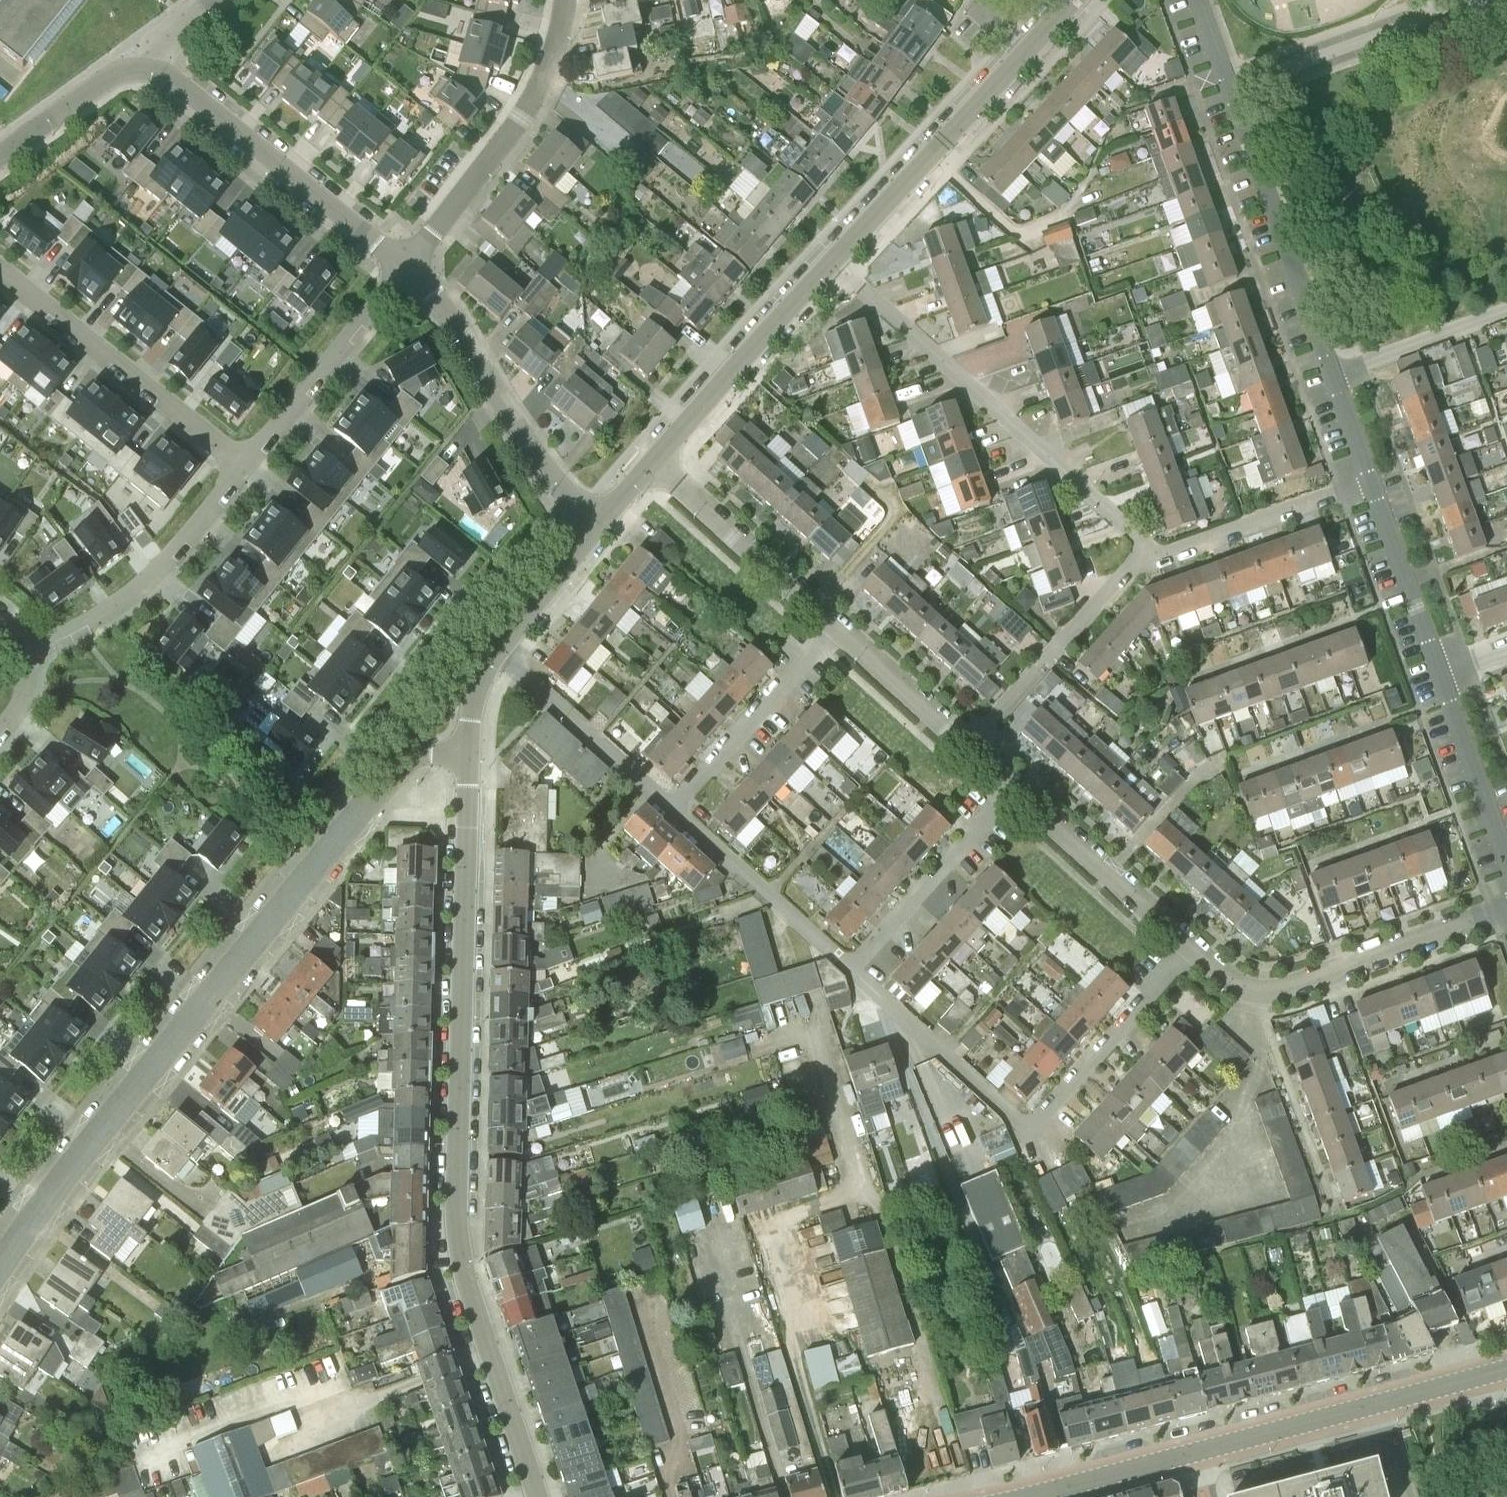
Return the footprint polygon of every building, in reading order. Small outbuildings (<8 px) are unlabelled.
[(24,68),(30,61),(34,64),(85,0),(0,0),(0,49),(24,68)] [(363,9),(366,0),(354,0),(353,3),(363,9)] [(508,8),(510,2),(518,4),(519,0),(478,0),(475,11),(485,14),(489,3),(508,8)] [(612,10),(639,4),(647,3),(646,0),(609,0),(612,10)] [(688,19),(698,16),(694,0),(683,0),(688,19)] [(928,0),(911,0),(907,5),(943,31),(952,18),(928,0)] [(353,3),(344,14),(328,2),(324,7),(317,1),(308,13),(330,31),(346,44),(360,27),(352,21),(363,9),(353,3)] [(418,14),(438,19),(441,6),(427,2),(418,14)] [(639,4),(612,10),(602,12),(607,34),(633,29),(644,27),(639,4)] [(746,5),(735,7),(739,24),(750,21),(746,5)] [(899,16),(888,8),(883,15),(930,49),(935,41),(936,42),(941,36),(940,35),(943,31),(907,5),(899,16)] [(652,23),(673,18),(670,6),(649,11),(652,23)] [(739,24),(735,7),(724,9),(728,26),(739,24)] [(821,16),(810,9),(806,15),(816,23),(821,16)] [(482,26),(485,14),(475,11),(465,44),(504,55),(508,40),(500,38),(502,32),(482,26)] [(321,42),(330,31),(308,13),(299,24),(321,42)] [(409,22),(398,14),(390,24),(401,33),(409,22)] [(930,49),(883,15),(876,25),(888,34),(883,42),(888,47),(916,67),(918,67),(923,61),(923,59),(930,49)] [(1115,31),(1095,53),(1117,73),(1120,70),(1132,80),(1157,51),(1128,25),(1119,35),(1115,31)] [(663,45),(679,41),(676,26),(660,29),(663,45)] [(633,29),(607,34),(598,37),(603,59),(628,54),(638,51),(633,29)] [(287,66),(293,58),(293,57),(296,53),(273,35),(251,64),(261,72),(256,78),(269,89),(272,85),(287,66)] [(802,67),(815,52),(793,35),(784,52),(802,67)] [(681,56),(678,43),(664,46),(666,52),(674,57),(681,56)] [(470,69),(490,75),(491,68),(499,71),(504,55),(465,44),(456,75),(467,81),(470,69)] [(916,67),(888,47),(877,63),(872,59),(874,56),(868,52),(863,58),(901,88),(908,78),(910,78),(913,73),(913,72),(916,67)] [(1117,73),(1095,53),(1079,71),(1100,91),(1117,73)] [(628,54),(603,59),(593,61),(598,84),(633,76),(628,54)] [(286,96),(282,100),(295,110),(319,79),(293,58),(287,66),(295,73),(283,89),(288,93),(286,96)] [(901,88),(863,58),(848,77),(888,106),(889,104),(891,104),(895,99),(894,97),(901,88)] [(1182,62),(1171,66),(1177,80),(1188,75),(1182,62)] [(766,74),(765,65),(749,68),(751,77),(766,74)] [(1100,91),(1079,71),(1063,88),(1084,109),(1100,91)] [(352,78),(359,84),(365,77),(358,72),(352,78)] [(307,120),(312,113),(317,117),(330,101),(340,109),(346,100),(350,96),(323,74),(319,79),(295,110),(307,120)] [(475,103),(459,90),(467,81),(456,75),(450,83),(443,77),(428,95),(444,108),(460,121),(467,126),(477,113),(471,108),(475,103)] [(888,106),(848,77),(838,91),(850,100),(849,105),(874,126),(888,106)] [(605,116),(622,96),(612,88),(596,108),(605,116)] [(1084,109),(1063,88),(1047,105),(1069,125),(1084,109)] [(648,96),(639,89),(629,100),(638,108),(648,96)] [(631,104),(622,96),(605,116),(615,124),(631,104)] [(432,99),(425,108),(435,117),(442,108),(432,99)] [(341,136),(336,143),(348,153),(373,122),(346,100),(340,109),(327,125),(341,136)] [(1145,111),(1154,135),(1182,125),(1174,101),(1145,111)] [(624,131),(640,112),(631,104),(615,124),(624,131)] [(874,126),(849,105),(838,119),(833,115),(836,112),(827,104),(820,112),(859,143),(874,126)] [(1069,125),(1047,105),(1031,122),(1053,142),(1069,125)] [(668,114),(659,106),(648,118),(658,126),(668,114)] [(697,111),(690,120),(701,128),(710,116),(700,108),(697,111)] [(432,117),(426,112),(419,120),(425,125),(432,117)] [(633,139),(650,120),(640,112),(624,131),(633,139)] [(859,143),(820,112),(816,118),(820,121),(811,133),(820,140),(845,160),(859,143)] [(366,156),(380,168),(400,144),(390,136),(396,128),(379,115),(373,122),(348,153),(361,163),(366,156)] [(1108,115),(1102,121),(1108,127),(1114,120),(1108,115)] [(130,164),(123,173),(134,183),(150,163),(140,155),(157,133),(138,118),(124,134),(115,127),(104,140),(114,148),(112,150),(130,164)] [(650,120),(633,139),(643,147),(659,128),(650,120)] [(1053,142),(1031,122),(1015,139),(1037,159),(1040,156),(1053,167),(1065,154),(1053,142)] [(1182,125),(1154,135),(1155,138),(1145,142),(1152,160),(1162,157),(1190,146),(1182,125)] [(779,133),(770,126),(767,131),(775,138),(779,133)] [(647,148),(658,156),(670,141),(659,133),(647,148)] [(555,134),(541,151),(568,174),(582,156),(581,156),(589,147),(579,138),(571,147),(555,134)] [(845,160),(820,140),(809,153),(804,148),(806,145),(797,137),(792,143),(831,177),(845,160)] [(380,168),(374,174),(387,184),(393,178),(403,186),(426,158),(403,139),(400,144),(380,168)] [(1037,159),(1015,139),(999,156),(1021,176),(1037,159)] [(831,177),(792,143),(778,160),(781,162),(817,193),(831,177)] [(1091,145),(1085,151),(1090,155),(1095,150),(1091,145)] [(1190,146),(1162,157),(1170,179),(1198,168),(1190,146)] [(169,194),(195,162),(194,161),(194,162),(178,149),(160,171),(150,163),(134,183),(161,204),(169,194)] [(632,160),(650,175),(659,166),(640,150),(632,160)] [(568,174),(541,151),(526,168),(542,182),(535,191),(560,212),(569,202),(555,189),(568,174)] [(1021,176),(999,156),(979,177),(992,189),(984,197),(1003,214),(1011,205),(1002,197),(1021,176)] [(97,176),(76,160),(65,173),(86,190),(97,176)] [(650,175),(632,160),(624,169),(642,185),(650,175)] [(185,207),(211,175),(195,162),(169,194),(185,207)] [(778,164),(761,183),(799,215),(815,195),(778,164)] [(1108,167),(1099,170),(1101,176),(1111,173),(1108,167)] [(1198,168),(1170,179),(1177,201),(1206,191),(1198,168)] [(209,211),(227,188),(211,176),(212,175),(211,175),(185,207),(200,220),(192,230),(203,239),(219,219),(209,211)] [(1034,188),(1042,195),(1051,204),(1060,194),(1044,178),(1034,188)] [(799,215),(761,183),(746,202),(750,206),(758,212),(783,234),(799,215)] [(634,196),(643,203),(651,193),(642,186),(634,196)] [(560,212),(535,191),(527,200),(511,187),(497,204),(523,226),(535,211),(549,223),(552,222),(560,212)] [(1042,195),(1034,188),(1033,187),(1026,194),(1034,202),(1042,195)] [(1206,191),(1177,201),(1186,223),(1214,213),(1206,191)] [(523,226),(497,204),(482,221),(498,235),(491,244),(501,252),(506,246),(517,255),(533,236),(523,227),(523,226)] [(238,250),(265,218),(264,217),(264,218),(248,205),(230,227),(219,219),(203,239),(215,248),(223,238),(238,250)] [(23,216),(8,235),(40,260),(55,241),(38,228),(46,218),(33,208),(25,217),(23,216)] [(1092,208),(1072,215),(1076,227),(1096,219),(1092,208)] [(783,234),(758,212),(748,224),(734,211),(727,220),(729,221),(767,253),(783,234)] [(1214,213),(1186,223),(1194,246),(1222,236),(1214,213)] [(72,217),(57,237),(68,246),(84,226),(72,217)] [(254,263),(280,231),(265,218),(238,250),(254,263)] [(767,253),(729,221),(714,240),(726,251),(751,272),(767,253)] [(147,238),(154,230),(146,224),(140,232),(147,238)] [(78,254),(60,277),(77,291),(111,249),(84,226),(68,246),(78,254)] [(1048,247),(1052,246),(1072,239),(1068,227),(1044,235),(1048,247)] [(923,239),(933,266),(961,256),(952,229),(923,239)] [(279,267),(297,244),(281,232),(281,231),(280,231),(254,263),(270,276),(262,286),(273,295),(289,275),(279,267)] [(1201,268),(1230,257),(1222,236),(1194,246),(1178,251),(1186,273),(1201,268)] [(1081,263),(1072,239),(1052,246),(1060,270),(1081,263)] [(496,250),(486,242),(479,250),(489,258),(496,250)] [(696,245),(687,255),(733,293),(742,283),(743,284),(746,280),(745,279),(749,275),(724,254),(718,249),(710,257),(696,245)] [(111,249),(77,291),(78,292),(78,291),(95,305),(113,283),(123,291),(139,271),(111,249)] [(620,259),(625,253),(621,250),(617,256),(620,259)] [(733,293),(687,255),(684,258),(691,265),(679,278),(682,280),(718,312),(722,307),(723,307),(726,304),(725,303),(733,293)] [(961,256),(933,266),(942,289),(970,279),(961,256)] [(1230,257),(1201,268),(1202,270),(1193,274),(1199,292),(1238,278),(1230,257)] [(466,293),(483,307),(506,280),(489,265),(488,266),(479,258),(458,284),(467,291),(466,293)] [(1098,258),(1089,261),(1093,273),(1102,270),(1098,258)] [(322,294),(336,277),(316,262),(299,283),(289,275),(273,295),(302,319),(311,307),(321,315),(331,302),(322,294)] [(617,280),(627,268),(619,262),(609,274),(617,280)] [(134,299),(115,322),(133,336),(160,302),(144,289),(150,280),(139,271),(123,291),(134,299)] [(566,289),(573,281),(564,273),(557,282),(566,289)] [(984,273),(970,279),(942,289),(950,312),(978,301),(992,296),(984,273)] [(506,280),(483,307),(501,321),(514,305),(523,313),(548,283),(539,275),(523,294),(506,280)] [(219,292),(225,285),(217,278),(211,286),(219,292)] [(718,312),(682,280),(655,311),(667,322),(677,330),(684,320),(700,333),(712,318),(713,319),(716,316),(715,315),(718,312)] [(557,291),(548,283),(523,313),(532,320),(541,310),(557,291)] [(1164,313),(1188,304),(1184,293),(1160,301),(1164,313)] [(1213,330),(1223,326),(1236,321),(1251,317),(1243,293),(1214,304),(1204,307),(1213,330)] [(160,302),(133,336),(150,350),(169,327),(179,336),(195,316),(167,294),(160,302)] [(978,301),(950,312),(959,338),(987,328),(978,301)] [(1188,304),(1164,313),(1169,325),(1192,316),(1188,304)] [(667,322),(655,311),(648,305),(640,315),(649,322),(634,340),(662,362),(676,345),(660,331),(667,322)] [(269,325),(285,336),(292,324),(276,314),(269,325)] [(189,344),(171,366),(190,382),(224,340),(195,316),(179,336),(189,344)] [(1236,321),(1223,326),(1224,331),(1214,335),(1221,354),(1259,339),(1251,317),(1236,321)] [(1025,331),(1035,359),(1064,349),(1054,321),(1025,331)] [(846,361),(874,351),(864,323),(825,337),(835,365),(846,361)] [(521,369),(543,342),(526,328),(503,355),(521,369)] [(543,342),(521,369),(538,384),(552,367),(561,375),(577,356),(586,345),(576,337),(573,342),(556,328),(543,342)] [(15,374),(41,342),(25,329),(7,351),(0,346),(0,362),(15,374)] [(662,362),(634,340),(624,331),(602,358),(623,376),(631,366),(647,380),(662,362)] [(1259,339),(1221,354),(1228,375),(1267,361),(1259,339)] [(15,374),(8,383),(25,396),(32,388),(58,356),(58,355),(41,341),(41,342),(15,374)] [(243,353),(231,344),(215,363),(227,373),(243,353)] [(1465,381),(1476,377),(1464,344),(1453,348),(1465,381)] [(422,346),(387,367),(399,388),(418,377),(424,388),(439,379),(433,369),(435,368),(422,346)] [(1484,375),(1498,369),(1490,347),(1476,352),(1484,375)] [(1064,349),(1035,359),(1044,382),(1072,371),(1064,349)] [(874,351),(846,361),(854,383),(882,373),(874,351)] [(1394,382),(1402,405),(1430,394),(1428,389),(1443,383),(1436,366),(1424,371),(1419,355),(1396,364),(1401,379),(1394,382)] [(25,396),(24,398),(39,410),(50,419),(66,399),(56,391),(74,368),(58,356),(32,388),(25,396)] [(587,364),(577,356),(561,375),(570,383),(551,405),(569,420),(598,384),(600,382),(583,368),(587,364)] [(1267,361),(1228,375),(1236,397),(1247,393),(1275,383),(1267,361)] [(1166,392),(1173,389),(1193,383),(1187,367),(1161,376),(1166,392)] [(1072,371),(1044,382),(1052,404),(1080,393),(1072,371)] [(882,373),(854,383),(862,405),(890,395),(882,373)] [(1210,381),(1207,373),(1195,378),(1198,386),(1210,381)] [(782,391),(790,383),(780,374),(772,383),(782,391)] [(221,376),(206,395),(238,421),(253,401),(252,400),(259,391),(246,380),(238,389),(221,376)] [(793,396),(807,390),(803,380),(789,385),(793,396)] [(1212,387),(1210,381),(1198,386),(1200,392),(1212,387)] [(598,384),(569,420),(586,434),(599,418),(608,426),(625,406),(614,397),(614,392),(603,382),(600,385),(598,384)] [(1177,401),(1197,394),(1193,383),(1173,389),(1177,401)] [(1275,383),(1247,393),(1255,415),(1283,405),(1275,383)] [(66,399),(50,419),(61,428),(62,427),(77,438),(110,398),(94,385),(76,407),(66,399)] [(394,403),(414,419),(423,408),(403,393),(394,403)] [(1080,393),(1052,404),(1062,430),(1090,420),(1088,416),(1099,412),(1092,393),(1081,397),(1080,393)] [(1430,394),(1402,405),(1410,426),(1438,416),(1430,394)] [(890,395),(862,405),(871,432),(900,422),(890,395)] [(414,419),(394,403),(385,414),(363,396),(349,414),(383,441),(383,440),(396,424),(404,431),(414,419)] [(110,398),(77,438),(94,452),(127,412),(128,411),(110,397),(110,398)] [(1218,403),(1207,407),(1211,418),(1222,414),(1218,403)] [(934,436),(936,441),(965,431),(955,404),(911,420),(919,441),(934,436)] [(1283,405),(1255,415),(1262,437),(1291,427),(1283,405)] [(0,411),(0,418),(4,421),(10,413),(3,407),(0,411)] [(1137,451),(1165,441),(1179,436),(1172,417),(1174,416),(1171,407),(1127,423),(1137,451)] [(127,412),(94,452),(109,465),(108,466),(119,474),(135,455),(125,447),(143,424),(127,412)] [(383,440),(383,441),(349,414),(335,431),(357,449),(349,459),(369,475),(392,447),(383,440)] [(1446,438),(1438,416),(1410,426),(1418,449),(1446,438)] [(719,460),(741,480),(768,450),(764,446),(768,441),(751,425),(747,429),(736,418),(716,441),(727,450),(719,460)] [(1267,460),(1299,448),(1291,427),(1262,437),(1251,441),(1258,459),(1265,457),(1267,460)] [(1498,443),(1493,428),(1483,431),(1488,446),(1498,443)] [(965,431),(936,441),(920,447),(928,469),(944,463),(973,453),(965,431)] [(794,457),(807,470),(831,447),(818,434),(794,457)] [(1446,438),(1418,449),(1425,470),(1454,460),(1446,438)] [(135,455),(119,474),(145,496),(179,453),(162,440),(144,462),(135,455)] [(1165,441),(1137,451),(1146,473),(1174,463),(1165,441)] [(1299,448),(1267,460),(1259,463),(1261,467),(1257,469),(1263,487),(1307,471),(1299,448)] [(873,449),(860,454),(864,465),(877,460),(873,449)] [(768,450),(741,480),(758,495),(777,474),(773,470),(781,462),(768,450)] [(341,470),(318,452),(305,468),(347,502),(369,475),(349,459),(341,470)] [(179,453),(145,496),(163,510),(198,468),(179,453)] [(973,453),(944,463),(953,486),(981,476),(973,453)] [(66,455),(59,463),(67,469),(73,461),(66,455)] [(433,487),(449,467),(438,458),(422,478),(433,487)] [(1454,460),(1425,470),(1433,491),(1462,481),(1454,460)] [(861,484),(869,476),(861,469),(853,461),(844,469),(861,484)] [(861,469),(869,476),(880,484),(892,479),(884,461),(861,469)] [(1153,495),(1181,485),(1174,463),(1146,473),(1153,495)] [(486,464),(465,477),(476,495),(465,502),(474,516),(484,510),(485,512),(507,500),(486,464)] [(1199,467),(1187,472),(1190,480),(1202,475),(1199,467)] [(324,531),(347,502),(305,468),(304,468),(290,486),(313,505),(304,515),(324,531)] [(777,474),(758,495),(775,511),(795,489),(777,474)] [(981,476),(953,486),(962,513),(991,503),(981,476)] [(1476,476),(1462,481),(1433,491),(1442,514),(1470,504),(1484,499),(1476,476)] [(1195,480),(1181,485),(1153,495),(1168,536),(1210,521),(1195,480)] [(903,503),(925,494),(921,483),(898,492),(903,503)] [(1025,519),(1027,523),(1055,513),(1045,485),(1005,500),(1013,524),(1025,519)] [(795,489),(775,511),(793,527),(813,506),(795,489)] [(3,507),(0,511),(0,552),(14,532),(24,539),(39,520),(9,498),(3,507)] [(76,535),(102,570),(122,555),(104,531),(114,523),(99,503),(88,512),(95,521),(76,535)] [(1470,504),(1442,514),(1449,536),(1478,526),(1470,504)] [(1222,515),(1224,521),(1236,517),(1231,505),(1226,508),(1222,515)] [(813,506),(793,527),(810,542),(830,521),(813,506)] [(301,558),(324,531),(304,515),(296,525),(274,507),(259,524),(301,558)] [(145,529),(130,509),(118,518),(133,538),(145,529)] [(830,521),(810,542),(832,562),(864,527),(846,511),(833,524),(830,521)] [(923,517),(927,526),(936,522),(932,513),(923,517)] [(1055,513),(1027,523),(1014,528),(1021,545),(1033,540),(1035,545),(1063,535),(1055,513)] [(676,535),(687,531),(684,523),(673,527),(676,535)] [(259,570),(279,586),(301,558),(259,524),(245,542),(268,560),(259,570)] [(940,539),(946,537),(941,524),(929,528),(940,539)] [(1486,549),(1478,526),(1449,536),(1458,559),(1486,549)] [(117,527),(109,534),(123,552),(132,545),(117,527)] [(1319,529),(1301,536),(1313,571),(1332,564),(1319,529)] [(404,554),(423,570),(431,559),(454,577),(469,558),(436,531),(421,549),(413,542),(404,554)] [(645,591),(647,588),(658,596),(674,578),(661,567),(670,558),(679,548),(660,531),(643,552),(640,550),(622,573),(645,591)] [(1063,535),(1035,545),(1023,550),(1025,558),(1027,557),(1032,570),(1043,567),(1071,556),(1063,535)] [(1313,571),(1301,536),(1284,542),(1296,577),(1313,571)] [(24,539),(19,545),(25,550),(30,545),(24,539)] [(69,566),(71,568),(80,561),(65,541),(53,549),(67,568),(69,566)] [(1296,577),(1284,542),(1266,548),(1279,583),(1296,577)] [(952,553),(943,545),(937,552),(947,560),(952,553)] [(972,545),(960,550),(965,562),(977,558),(972,545)] [(1249,555),(1261,589),(1264,588),(1267,597),(1282,592),(1279,583),(1266,548),(1249,555)] [(1506,553),(1497,556),(1500,563),(1506,561),(1506,556),(1506,553)] [(415,580),(423,570),(404,554),(394,565),(396,566),(383,581),(424,615),(425,614),(437,598),(415,580)] [(1261,589),(1249,555),(1233,561),(1245,595),(1261,589)] [(1071,556),(1043,567),(1053,593),(1040,598),(1046,614),(1075,604),(1069,589),(1082,584),(1071,556)] [(1245,595),(1233,561),(1215,567),(1228,601),(1245,595)] [(256,614),(279,586),(259,570),(251,581),(229,562),(215,579),(248,606),(248,607),(256,614)] [(1475,580),(1488,574),(1484,564),(1471,568),(1475,580)] [(67,568),(52,579),(45,570),(31,580),(38,590),(37,591),(52,611),(84,586),(71,568),(69,566),(67,568)] [(343,575),(351,582),(357,574),(349,567),(343,575)] [(1228,601),(1215,567),(1198,573),(1210,608),(1228,601)] [(863,590),(885,610),(905,588),(883,568),(863,590)] [(1002,581),(988,569),(982,576),(996,588),(1002,581)] [(607,591),(630,610),(633,606),(650,619),(662,605),(645,591),(622,573),(607,591)] [(1210,608),(1198,573),(1181,579),(1194,614),(1210,608)] [(915,577),(905,588),(885,610),(902,626),(922,603),(918,600),(928,588),(915,577)] [(248,606),(215,579),(200,597),(223,615),(214,626),(234,642),(243,630),(235,623),(248,607),(248,606)] [(1194,614),(1181,579),(1164,586),(1177,620),(1194,614)] [(975,580),(967,589),(977,597),(984,588),(975,580)] [(424,615),(383,581),(370,598),(379,605),(379,604),(412,630),(424,615)] [(1333,585),(1321,589),(1324,596),(1335,592),(1333,585)] [(1177,620),(1164,586),(1145,592),(1156,618),(1157,616),(1161,626),(1177,620)] [(296,598),(306,606),(314,596),(304,588),(296,598)] [(593,609),(616,627),(630,610),(607,591),(593,609)] [(1156,618),(1145,592),(1119,622),(1137,638),(1156,618)] [(1495,597),(1505,624),(1506,624),(1506,592),(1495,597)] [(1505,624),(1495,597),(1474,604),(1471,597),(1460,601),(1468,623),(1479,619),(1484,632),(1505,624)] [(922,603),(902,626),(920,642),(940,619),(922,603)] [(379,604),(379,605),(367,620),(357,612),(348,623),(367,639),(375,629),(398,647),(411,631),(412,630),(379,604)] [(578,627),(600,646),(616,627),(593,609),(578,627)] [(1019,645),(1032,629),(1011,611),(998,627),(1019,645)] [(184,618),(158,649),(177,665),(178,663),(188,671),(198,657),(189,650),(203,633),(184,618)] [(940,619),(920,642),(936,657),(956,634),(940,619)] [(1234,621),(1227,624),(1229,630),(1236,627),(1234,621)] [(1137,638),(1119,622),(1099,644),(1117,661),(1137,638)] [(359,649),(367,639),(348,623),(338,635),(340,635),(326,652),(335,659),(336,658),(368,684),(369,684),(369,683),(381,667),(359,649)] [(1209,627),(1213,638),(1221,635),(1217,624),(1209,627)] [(234,642),(214,626),(205,637),(225,653),(234,642)] [(563,645),(586,664),(600,646),(578,627),(563,645)] [(1337,637),(1350,672),(1368,666),(1355,631),(1337,637)] [(954,673),(974,651),(956,634),(936,657),(954,673)] [(287,644),(295,651),(301,643),(293,637),(287,644)] [(1320,644),(1333,678),(1350,672),(1337,637),(1320,644)] [(1117,661),(1099,644),(1079,666),(1097,682),(1117,661)] [(1303,650),(1315,684),(1333,678),(1320,644),(1303,650)] [(586,664),(563,645),(544,669),(567,687),(586,664)] [(731,670),(753,690),(773,668),(751,648),(731,670)] [(1285,656),(1298,691),(1315,684),(1303,650),(1285,656)] [(996,670),(974,651),(954,673),(975,692),(976,692),(989,703),(1000,691),(987,679),(996,670)] [(1269,662),(1282,697),(1298,691),(1285,656),(1269,662)] [(323,674),(356,700),(368,684),(336,658),(335,659),(323,674)] [(614,671),(624,668),(622,659),(612,662),(614,671)] [(1252,668),(1265,703),(1282,697),(1269,662),(1252,668)] [(753,690),(731,670),(722,663),(710,676),(719,684),(716,687),(738,707),(753,690)] [(1235,674),(1247,709),(1265,703),(1252,668),(1235,674)] [(266,695),(276,682),(264,673),(254,685),(266,695)] [(1044,681),(1054,689),(1061,682),(1051,673),(1044,681)] [(355,701),(356,700),(323,674),(310,689),(301,681),(291,693),(311,709),(319,698),(342,716),(355,701)] [(1218,681),(1230,715),(1247,709),(1235,674),(1218,681)] [(705,678),(690,692),(697,700),(712,686),(705,678)] [(1201,687),(1212,722),(1230,715),(1218,681),(1201,687)] [(738,707),(716,687),(700,704),(722,724),(738,707)] [(1212,722),(1201,687),(1185,692),(1197,727),(1212,722)] [(1103,688),(1095,698),(1118,716),(1126,706),(1103,688)] [(607,721),(627,698),(618,690),(598,712),(607,721)] [(302,720),(311,709),(291,693),(282,704),(302,720)] [(1339,696),(1330,700),(1333,709),(1343,706),(1339,696)] [(1042,752),(1071,720),(1072,719),(1055,703),(1044,715),(1040,711),(1020,733),(1042,752)] [(722,724),(700,704),(685,721),(707,741),(722,724)] [(1293,725),(1309,718),(1304,706),(1297,709),(1295,714),(1289,716),(1293,725)] [(796,729),(819,749),(822,745),(831,753),(846,735),(838,728),(816,708),(796,729)] [(1192,716),(1178,721),(1182,730),(1195,725),(1192,716)] [(508,788),(506,854),(544,855),(545,790),(537,789),(537,777),(552,761),(564,772),(566,770),(589,791),(606,772),(545,717),(503,764),(513,773),(513,788),(508,788)] [(1282,719),(1273,722),(1276,730),(1285,727),(1282,719)] [(707,741),(685,721),(677,730),(667,720),(658,730),(669,739),(691,759),(707,741)] [(1059,768),(1087,737),(1087,736),(1071,720),(1042,752),(1059,768)] [(317,747),(286,721),(270,740),(287,753),(279,763),(293,774),(300,764),(302,766),(317,747)] [(96,735),(78,724),(65,745),(100,766),(113,745),(111,744),(117,734),(103,725),(96,735)] [(780,746),(803,767),(819,749),(796,729),(780,746)] [(1375,739),(1387,773),(1405,767),(1392,732),(1375,739)] [(1250,735),(1240,739),(1243,748),(1253,744),(1250,735)] [(1077,784),(1109,750),(1094,736),(1091,740),(1087,737),(1059,768),(1077,784)] [(1186,748),(1195,742),(1192,737),(1172,750),(1176,755),(1186,748)] [(691,759),(669,739),(649,761),(671,781),(691,759)] [(1358,745),(1370,780),(1387,773),(1375,739),(1358,745)] [(1195,742),(1186,748),(1197,765),(1207,759),(1195,742)] [(1340,751),(1353,786),(1370,780),(1358,745),(1340,751)] [(764,764),(786,785),(803,767),(780,746),(764,764)] [(1197,765),(1186,748),(1176,755),(1187,772),(1197,765)] [(1095,801),(1114,778),(1126,765),(1109,750),(1077,784),(1095,801)] [(1323,758),(1335,792),(1353,786),(1340,751),(1323,758)] [(1178,765),(1166,754),(1156,765),(1168,775),(1178,765)] [(27,774),(26,775),(59,804),(72,816),(73,815),(96,789),(91,785),(85,780),(72,768),(63,778),(42,758),(27,774)] [(1306,764),(1319,798),(1335,792),(1323,758),(1306,764)] [(1420,784),(1435,778),(1428,759),(1412,765),(1420,784)] [(748,782),(771,802),(786,785),(764,764),(748,782)] [(1289,770),(1306,815),(1323,809),(1319,798),(1306,764),(1289,770)] [(95,769),(85,780),(91,785),(96,789),(104,797),(114,786),(95,769)] [(1272,776),(1285,810),(1289,821),(1306,815),(1289,770),(1272,776)] [(1168,799),(1184,782),(1173,771),(1157,789),(1168,799)] [(26,775),(11,791),(33,811),(24,821),(43,838),(53,827),(45,820),(59,804),(26,775)] [(1222,798),(1232,792),(1222,776),(1212,782),(1222,798)] [(1255,782),(1268,817),(1285,810),(1272,776),(1255,782)] [(1112,816),(1132,794),(1114,778),(1095,801),(1112,816)] [(733,799),(755,819),(771,802),(748,782),(733,799)] [(1153,808),(1163,800),(1147,782),(1137,791),(1153,808)] [(1268,817),(1255,782),(1239,788),(1251,823),(1268,817)] [(1396,800),(1393,792),(1385,794),(1389,803),(1396,800)] [(1132,794),(1112,816),(1133,835),(1153,813),(1132,794)] [(755,819),(733,799),(714,820),(736,840),(755,819)] [(642,847),(663,823),(645,807),(624,831),(642,847)] [(908,831),(931,851),(951,829),(928,809),(908,831)] [(19,867),(35,848),(34,847),(43,838),(24,821),(15,831),(0,817),(0,850),(19,867)] [(223,826),(214,818),(203,832),(212,839),(198,856),(218,872),(243,840),(224,824),(223,826)] [(1166,866),(1187,844),(1182,840),(1190,832),(1176,819),(1168,827),(1165,824),(1144,846),(1166,866)] [(931,851),(908,831),(897,821),(889,830),(885,826),(882,831),(897,843),(893,848),(915,868),(931,851)] [(659,862),(680,838),(663,823),(642,847),(637,853),(653,868),(659,862)] [(399,887),(436,887),(437,849),(424,849),(424,851),(420,851),(420,832),(388,831),(387,852),(400,853),(399,887)] [(1430,835),(1411,841),(1424,875),(1442,869),(1440,864),(1434,848),(1430,835)] [(915,868),(893,848),(880,836),(864,853),(876,866),(899,886),(915,868)] [(1261,851),(1273,846),(1269,836),(1257,840),(1261,851)] [(677,878),(697,854),(680,838),(659,862),(677,878)] [(172,841),(163,852),(182,868),(191,856),(172,841)] [(1424,875),(1411,841),(1394,847),(1407,881),(1424,875)] [(1184,882),(1204,859),(1187,844),(1166,866),(1184,882)] [(1449,861),(1443,845),(1434,848),(1440,864),(1449,861)] [(1407,881),(1394,847),(1377,854),(1390,887),(1407,881)] [(634,856),(627,850),(619,859),(626,865),(634,856)] [(182,868),(163,852),(153,863),(163,871),(151,887),(183,913),(184,912),(183,912),(196,896),(174,878),(182,868)] [(544,855),(506,854),(496,854),(495,887),(579,888),(580,857),(544,855)] [(695,895),(719,887),(719,886),(725,879),(697,854),(677,878),(695,894),(695,895)] [(1390,887),(1377,854),(1360,860),(1372,894),(1390,887)] [(639,861),(634,856),(626,865),(632,870),(639,861)] [(1201,897),(1221,875),(1204,859),(1184,882),(1201,897)] [(1372,894),(1360,860),(1343,866),(1356,900),(1372,894)] [(107,875),(113,868),(105,862),(99,869),(107,875)] [(1218,913),(1238,890),(1249,878),(1232,863),(1221,875),(1201,897),(1218,913)] [(1,887),(11,876),(0,866),(0,886),(1,887)] [(899,886),(876,866),(861,883),(883,904),(899,886)] [(1356,900),(1343,866),(1326,872),(1339,906),(1356,900)] [(994,868),(974,890),(996,910),(1000,906),(1014,918),(1028,904),(1022,897),(1024,895),(1016,888),(994,868)] [(1291,875),(1297,892),(1307,888),(1300,869),(1290,873),(1291,875)] [(1339,906),(1326,872),(1310,878),(1322,912),(1339,906)] [(653,884),(655,891),(665,888),(663,881),(653,884)] [(883,904),(861,883),(845,901),(867,921),(883,904)] [(637,889),(643,910),(655,906),(649,885),(637,889)] [(183,913),(151,887),(138,903),(171,929),(183,913)] [(341,889),(339,887),(328,901),(341,909),(341,889)] [(383,912),(432,912),(432,908),(435,902),(436,887),(399,887),(398,901),(383,901),(383,912)] [(581,888),(579,888),(495,887),(495,911),(526,912),(543,912),(543,898),(580,899),(581,888)] [(719,887),(695,895),(699,906),(723,898),(719,887)] [(665,888),(655,891),(657,899),(668,896),(665,888)] [(643,910),(637,889),(625,893),(632,913),(643,910)] [(996,910),(974,890),(958,907),(980,927),(996,910)] [(1236,929),(1256,906),(1238,890),(1218,913),(1236,929)] [(62,899),(53,891),(44,901),(53,909),(62,899)] [(632,913),(625,893),(614,896),(620,917),(632,913)] [(620,917),(614,896),(603,900),(609,920),(620,917)] [(357,902),(347,901),(347,910),(356,910),(357,902)] [(585,925),(604,918),(598,901),(579,908),(585,925)] [(867,921),(845,901),(826,922),(848,942),(867,921)] [(171,929),(138,903),(125,918),(116,910),(106,921),(126,937),(134,927),(157,945),(170,929),(170,930),(171,929)] [(1256,906),(1236,929),(1257,948),(1277,926),(1256,906)] [(980,927),(958,907),(942,925),(965,944),(976,954),(986,944),(982,940),(986,935),(986,932),(980,927)] [(358,911),(347,911),(347,922),(358,922),(358,911)] [(526,912),(495,911),(494,939),(526,941),(544,941),(544,926),(526,925),(526,912)] [(397,937),(434,937),(435,923),(432,916),(432,912),(383,912),(383,922),(397,922),(397,937)] [(740,933),(764,925),(761,914),(736,922),(740,933)] [(126,937),(106,921),(97,933),(98,934),(85,950),(94,957),(95,956),(127,982),(128,982),(127,981),(140,966),(118,947),(126,937)] [(1046,949),(1063,931),(1053,923),(1037,941),(1046,949)] [(744,946),(768,938),(764,925),(740,933),(744,946)] [(965,944),(942,925),(927,942),(949,961),(965,944)] [(51,945),(56,938),(48,931),(43,938),(51,945)] [(381,960),(434,962),(434,937),(397,937),(397,950),(382,950),(381,960)] [(324,938),(304,963),(328,982),(340,967),(333,961),(340,951),(324,938)] [(747,957),(771,950),(768,938),(744,946),(747,957)] [(526,941),(494,939),(493,970),(526,970),(546,970),(562,964),(558,949),(546,953),(546,958),(538,959),(538,957),(530,957),(530,956),(526,956),(526,941)] [(949,961),(927,942),(910,960),(933,979),(949,961)] [(621,948),(607,953),(611,965),(625,960),(621,948)] [(751,970),(775,962),(771,950),(747,957),(751,970)] [(94,957),(82,971),(82,972),(114,998),(127,982),(95,956),(94,957)] [(1005,975),(1017,962),(1011,957),(999,969),(1005,975)] [(396,985),(433,986),(434,962),(381,960),(363,960),(362,978),(381,979),(381,971),(396,972),(396,985)] [(820,985),(846,978),(826,960),(813,964),(814,965),(820,985)] [(933,979),(910,960),(891,981),(913,1001),(933,979)] [(1058,983),(1065,975),(1049,960),(1042,968),(1058,983)] [(755,982),(779,975),(775,962),(751,970),(755,982)] [(328,982),(304,963),(285,986),(309,1005),(328,1020),(335,1011),(317,995),(328,982)] [(1475,963),(1457,969),(1470,1004),(1488,997),(1475,963)] [(82,972),(82,971),(74,964),(61,980),(59,980),(50,991),(70,1007),(78,997),(101,1015),(113,999),(114,999),(114,998),(82,972)] [(821,992),(820,985),(814,965),(803,969),(810,995),(821,992)] [(810,995),(803,969),(791,972),(798,999),(810,995)] [(1470,1004),(1457,969),(1440,976),(1453,1010),(1470,1004)] [(1088,991),(1110,1011),(1129,991),(1107,970),(1088,991)] [(798,999),(791,972),(779,975),(755,982),(763,1010),(798,999)] [(993,988),(1001,979),(993,972),(985,981),(993,988)] [(494,974),(493,997),(528,999),(528,998),(553,987),(550,979),(529,986),(529,974),(494,974)] [(1453,1010),(1440,976),(1425,981),(1437,1015),(1453,1010)] [(846,978),(820,985),(821,992),(823,991),(826,1000),(850,993),(846,978)] [(1437,1015),(1425,981),(1407,988),(1419,1022),(1437,1015)] [(380,1009),(429,1011),(429,1007),(433,1000),(433,986),(396,985),(395,999),(380,999),(380,1009)] [(309,1005),(285,986),(269,1006),(293,1024),(309,1005)] [(1110,1011),(1088,991),(1082,986),(1065,1004),(1093,1030),(1110,1011)] [(1419,1022),(1407,988),(1389,994),(1402,1028),(1419,1022)] [(957,1001),(971,1013),(971,1011),(969,1010),(974,1004),(973,997),(966,990),(957,1001)] [(70,1007),(50,991),(41,1002),(42,1003),(29,1019),(38,1026),(71,1052),(72,1051),(71,1051),(84,1035),(62,1017),(70,1007)] [(1402,1028),(1389,994),(1373,1000),(1385,1034),(1402,1028)] [(528,999),(493,997),(493,1002),(491,1004),(491,1009),(493,1011),(492,1024),(529,1025),(537,1022),(562,1013),(566,1012),(562,1001),(534,1010),(534,1011),(528,1011),(528,999)] [(1385,1034),(1373,1000),(1355,1006),(1358,1013),(1347,1017),(1357,1045),(1385,1034)] [(971,1013),(957,1001),(938,1024),(951,1036),(969,1015),(971,1013)] [(1067,1035),(1079,1046),(1093,1030),(1065,1004),(1051,1020),(1057,1026),(1067,1035)] [(293,1024),(269,1006),(253,1026),(276,1045),(293,1024)] [(394,1035),(432,1036),(432,1022),(429,1015),(429,1011),(380,1009),(345,1008),(345,1023),(363,1024),(363,1021),(373,1021),(379,1016),(379,1041),(394,1035)] [(991,1029),(1002,1016),(995,1009),(983,1022),(991,1029)] [(562,1013),(537,1022),(541,1033),(566,1025),(562,1013)] [(1079,1046),(1067,1035),(1057,1026),(1051,1020),(1047,1017),(1033,1031),(1035,1033),(1032,1036),(1040,1044),(1062,1064),(1079,1046)] [(766,1026),(763,1018),(752,1022),(754,1030),(766,1026)] [(1159,1043),(1186,1068),(1199,1054),(1185,1042),(1194,1031),(1182,1019),(1172,1030),(1172,1029),(1159,1043)] [(1295,1068),(1323,1058),(1353,1047),(1343,1019),(1285,1041),(1295,1068)] [(308,1023),(301,1031),(314,1041),(321,1033),(308,1023)] [(982,1038),(989,1030),(981,1023),(974,1030),(982,1038)] [(1206,1050),(1223,1032),(1214,1023),(1197,1041),(1206,1050)] [(529,1025),(492,1024),(492,1037),(490,1039),(490,1045),(492,1047),(492,1052),(523,1053),(527,1051),(527,1036),(529,1036),(529,1025)] [(1294,1032),(1296,1037),(1313,1030),(1311,1025),(1294,1032)] [(38,1026),(26,1041),(58,1068),(71,1052),(38,1026)] [(1010,1049),(1017,1042),(999,1026),(992,1033),(1010,1049)] [(969,1052),(982,1038),(974,1030),(961,1044),(969,1052)] [(1215,1058),(1232,1040),(1223,1032),(1206,1050),(1215,1058)] [(26,1041),(18,1034),(4,1050),(3,1049),(0,1053),(0,1065),(14,1076),(22,1066),(44,1084),(57,1068),(58,1068),(26,1041)] [(377,1063),(431,1065),(432,1036),(394,1035),(394,1051),(377,1051),(377,1063)] [(724,1062),(747,1055),(742,1039),(719,1047),(724,1062)] [(1224,1066),(1241,1048),(1232,1040),(1215,1058),(1224,1066)] [(1147,1056),(1174,1081),(1186,1068),(1159,1043),(1147,1056)] [(1062,1064),(1040,1044),(1024,1061),(1046,1082),(1062,1064)] [(888,1048),(867,1055),(882,1103),(904,1096),(888,1048)] [(1241,1048),(1224,1066),(1234,1075),(1250,1057),(1241,1048)] [(523,1053),(492,1052),(491,1075),(522,1076),(566,1064),(562,1054),(539,1062),(535,1049),(527,1051),(523,1053)] [(232,1051),(217,1070),(252,1099),(258,1091),(246,1081),(255,1069),(232,1051)] [(286,1051),(275,1065),(290,1077),(297,1074),(304,1066),(286,1051)] [(882,1103),(867,1055),(846,1062),(861,1110),(882,1103)] [(1504,1095),(1506,1094),(1506,1055),(1491,1061),(1504,1095)] [(1135,1070),(1162,1094),(1174,1081),(1147,1056),(1135,1070)] [(297,1074),(318,1066),(312,1057),(304,1066),(297,1074)] [(1332,1084),(1323,1058),(1295,1068),(1304,1094),(1332,1084)] [(1046,1082),(1024,1061),(1004,1084),(1026,1104),(1046,1082)] [(1474,1067),(1487,1101),(1504,1095),(1491,1061),(1474,1067)] [(393,1092),(430,1094),(431,1065),(377,1063),(377,1075),(393,1075),(393,1092)] [(1375,1064),(1367,1067),(1372,1082),(1381,1079),(1375,1064)] [(0,1065),(0,1108),(15,1120),(28,1104),(6,1086),(14,1076),(0,1065)] [(295,1080),(290,1077),(275,1065),(265,1077),(285,1092),(295,1080)] [(1458,1073),(1470,1107),(1487,1101),(1474,1067),(1458,1073)] [(252,1099),(217,1070),(200,1091),(223,1109),(221,1111),(234,1121),(252,1099)] [(1162,1094),(1135,1070),(1123,1084),(1150,1108),(1162,1094)] [(1441,1079),(1452,1114),(1470,1107),(1458,1073),(1441,1079)] [(525,1105),(545,1098),(543,1096),(537,1078),(525,1082),(491,1081),(490,1104),(525,1105)] [(559,1082),(562,1093),(572,1090),(569,1079),(559,1082)] [(1423,1085),(1436,1120),(1452,1114),(1441,1079),(1423,1085)] [(1150,1108),(1123,1084),(1111,1096),(1147,1129),(1159,1116),(1150,1108)] [(1342,1111),(1332,1084),(1304,1094),(1314,1121),(1342,1111)] [(293,1096),(300,1092),(297,1085),(289,1088),(293,1096)] [(751,1090),(757,1111),(775,1107),(769,1085),(751,1090)] [(1407,1091),(1419,1126),(1436,1120),(1423,1085),(1407,1091)] [(783,1086),(774,1088),(779,1105),(788,1103),(783,1086)] [(1419,1126),(1407,1091),(1389,1098),(1401,1132),(1419,1126)] [(384,1109),(430,1111),(430,1109),(431,1108),(431,1103),(430,1101),(430,1094),(393,1092),(383,1092),(365,1099),(367,1104),(375,1104),(375,1100),(384,1101),(384,1109)] [(525,1105),(490,1104),(490,1132),(525,1132),(527,1132),(547,1126),(553,1124),(550,1111),(568,1105),(564,1092),(545,1098),(525,1105)] [(1259,1112),(1281,1104),(1277,1092),(1255,1100),(1259,1112)] [(1099,1109),(1126,1134),(1137,1143),(1148,1130),(1147,1129),(1111,1096),(1099,1109)] [(1263,1123),(1285,1115),(1281,1104),(1259,1112),(1263,1123)] [(303,1105),(291,1110),(297,1124),(309,1119),(303,1105)] [(15,1120),(0,1108),(0,1137),(1,1138),(2,1138),(15,1121),(15,1120)] [(378,1136),(410,1138),(411,1131),(429,1132),(429,1123),(431,1121),(431,1116),(430,1115),(430,1111),(384,1109),(383,1112),(379,1111),(378,1136)] [(1087,1123),(1114,1148),(1126,1134),(1099,1109),(1087,1123)] [(1199,1120),(1217,1136),(1225,1127),(1208,1111),(1199,1120)] [(1314,1121),(1324,1149),(1352,1138),(1342,1111),(1314,1121)] [(1267,1135),(1289,1127),(1285,1115),(1263,1123),(1267,1135)] [(164,1136),(191,1159),(197,1164),(205,1155),(199,1150),(208,1139),(180,1116),(164,1136)] [(1217,1136),(1199,1120),(1192,1129),(1209,1145),(1217,1136)] [(287,1130),(292,1124),(289,1121),(284,1127),(287,1130)] [(1114,1148),(1087,1123),(1074,1137),(1102,1162),(1114,1148)] [(261,1144),(263,1143),(240,1124),(230,1135),(247,1150),(248,1149),(261,1144)] [(527,1132),(525,1132),(490,1132),(489,1157),(520,1157),(521,1143),(528,1143),(550,1136),(547,1126),(527,1132)] [(1271,1146),(1293,1138),(1289,1127),(1267,1135),(1271,1146)] [(1209,1145),(1192,1129),(1183,1138),(1201,1154),(1209,1145)] [(359,1156),(377,1148),(429,1150),(429,1132),(411,1131),(410,1138),(378,1136),(370,1136),(353,1142),(359,1156)] [(314,1140),(319,1151),(334,1145),(329,1133),(314,1140)] [(247,1150),(230,1135),(220,1147),(237,1161),(247,1150)] [(638,1152),(657,1146),(653,1135),(635,1141),(638,1152)] [(191,1159),(164,1136),(146,1158),(174,1180),(191,1159)] [(808,1145),(815,1170),(837,1163),(830,1138),(808,1145)] [(1201,1154),(1183,1138),(1176,1147),(1193,1163),(1201,1154)] [(1275,1157),(1297,1149),(1293,1138),(1271,1146),(1275,1157)] [(1362,1165),(1352,1138),(1324,1149),(1334,1175),(1362,1165)] [(1364,1161),(1372,1158),(1366,1139),(1358,1142),(1364,1161)] [(680,1140),(641,1152),(645,1163),(684,1150),(680,1140)] [(1012,1143),(990,1153),(994,1163),(1016,1154),(1012,1143)] [(1193,1163),(1176,1147),(1167,1156),(1185,1172),(1193,1163)] [(394,1175),(428,1176),(429,1150),(377,1148),(359,1156),(363,1166),(379,1159),(394,1160),(394,1175)] [(1279,1168),(1301,1161),(1297,1149),(1275,1157),(1279,1168)] [(247,1169),(248,1182),(280,1169),(278,1163),(275,1156),(247,1169)] [(1185,1172),(1167,1156),(1159,1165),(1177,1181),(1185,1172)] [(1490,1164),(1503,1199),(1506,1197),(1506,1158),(1490,1164)] [(489,1164),(488,1188),(522,1189),(557,1179),(555,1173),(545,1175),(541,1160),(521,1167),(489,1164)] [(1079,1160),(1069,1165),(1083,1192),(1093,1187),(1079,1160)] [(740,1217),(741,1219),(818,1195),(808,1161),(741,1182),(730,1185),(731,1188),(740,1217)] [(1284,1180),(1305,1172),(1301,1161),(1279,1168),(1284,1180)] [(1411,1163),(1402,1166),(1406,1175),(1415,1172),(1411,1163)] [(1503,1199),(1490,1164),(1473,1171),(1486,1205),(1503,1199)] [(1083,1192),(1069,1165),(1060,1170),(1074,1197),(1083,1192)] [(1177,1181),(1159,1165),(1151,1174),(1169,1190),(1177,1181)] [(1362,1165),(1334,1175),(1344,1203),(1372,1193),(1362,1165)] [(488,1188),(487,1215),(521,1216),(521,1211),(520,1211),(521,1200),(529,1200),(537,1198),(562,1191),(576,1188),(579,1195),(593,1190),(586,1169),(557,1179),(522,1189),(488,1188)] [(1074,1197),(1060,1170),(1051,1174),(1065,1202),(1074,1197)] [(1486,1205),(1473,1171),(1456,1177),(1469,1211),(1486,1205)] [(727,1176),(730,1185),(741,1182),(739,1172),(727,1176)] [(1000,1259),(1033,1336),(1042,1333),(1058,1327),(1023,1250),(1027,1248),(996,1172),(960,1187),(991,1263),(1000,1259)] [(1288,1192),(1309,1184),(1305,1172),(1284,1180),(1288,1192)] [(1397,1172),(1386,1175),(1391,1188),(1401,1184),(1397,1172)] [(1065,1202),(1051,1174),(1033,1183),(1047,1211),(1065,1202)] [(1169,1190),(1151,1174),(1150,1175),(1145,1177),(1153,1199),(1165,1195),(1169,1190)] [(243,1235),(243,1236),(249,1250),(240,1254),(244,1263),(215,1276),(226,1300),(243,1292),(349,1246),(368,1238),(375,1235),(359,1197),(375,1190),(394,1191),(394,1201),(427,1201),(428,1176),(394,1175),(384,1175),(304,1209),(243,1235)] [(1153,1199),(1145,1177),(1134,1181),(1142,1203),(1153,1199)] [(1469,1211),(1456,1177),(1439,1183),(1451,1218),(1469,1211)] [(1094,1185),(1097,1193),(1114,1187),(1111,1179),(1094,1185)] [(1142,1203),(1134,1181),(1123,1185),(1131,1207),(1142,1203)] [(234,1191),(232,1193),(246,1203),(263,1197),(258,1183),(257,1182),(234,1191)] [(1451,1218),(1439,1183),(1422,1189),(1426,1203),(1411,1208),(1418,1229),(1451,1218)] [(124,1184),(108,1205),(137,1226),(152,1205),(124,1184)] [(1292,1204),(1313,1197),(1309,1184),(1288,1192),(1292,1202),(1292,1204)] [(204,1225),(234,1248),(243,1236),(243,1235),(304,1209),(293,1185),(263,1197),(246,1203),(232,1193),(230,1191),(229,1192),(204,1225)] [(1131,1207),(1123,1185),(1111,1189),(1119,1211),(1131,1207)] [(1119,1211),(1111,1189),(1097,1194),(1107,1215),(1119,1211)] [(651,1190),(640,1194),(642,1201),(654,1198),(651,1190)] [(1313,1197),(1292,1204),(1298,1226),(1321,1220),(1313,1197)] [(1372,1224),(1404,1209),(1398,1198),(1366,1213),(1372,1224)] [(682,1232),(683,1235),(706,1228),(697,1199),(674,1206),(682,1232)] [(427,1201),(394,1201),(393,1216),(394,1226),(427,1227),(427,1216),(427,1201)] [(1298,1226),(1292,1204),(1292,1202),(1280,1206),(1286,1229),(1298,1226)] [(147,1235),(137,1226),(108,1205),(92,1227),(101,1234),(91,1248),(110,1262),(128,1238),(139,1246),(147,1235)] [(487,1215),(485,1257),(520,1246),(521,1238),(524,1240),(532,1237),(529,1224),(563,1212),(562,1210),(565,1209),(564,1205),(526,1216),(521,1216),(487,1215)] [(1286,1229),(1280,1206),(1268,1209),(1274,1232),(1286,1229)] [(1274,1232),(1268,1209),(1257,1212),(1263,1235),(1274,1232)] [(1263,1235),(1257,1212),(1245,1215),(1251,1238),(1263,1235)] [(1234,1218),(1240,1240),(1251,1238),(1245,1215),(1234,1218)] [(1222,1221),(1228,1244),(1240,1240),(1234,1218),(1222,1221)] [(1344,1246),(1360,1242),(1354,1219),(1338,1223),(1344,1246)] [(1210,1224),(1216,1247),(1228,1244),(1222,1221),(1210,1224)] [(863,1335),(861,1336),(868,1359),(914,1345),(907,1322),(906,1322),(876,1223),(833,1236),(863,1335)] [(1199,1227),(1205,1249),(1216,1247),(1210,1224),(1199,1227)] [(234,1248),(204,1225),(194,1237),(224,1260),(234,1248)] [(375,1235),(368,1238),(372,1249),(427,1250),(427,1227),(394,1226),(383,1231),(375,1235)] [(1187,1230),(1193,1252),(1205,1249),(1199,1227),(1187,1230)] [(1329,1228),(1319,1231),(1322,1242),(1332,1239),(1329,1228)] [(1387,1263),(1399,1284),(1427,1336),(1458,1325),(1433,1279),(1429,1281),(1400,1228),(1376,1241),(1387,1263)] [(1176,1233),(1182,1255),(1193,1252),(1187,1230),(1176,1233)] [(1165,1236),(1171,1258),(1182,1255),(1176,1233),(1165,1236)] [(1305,1233),(1292,1237),(1296,1251),(1309,1247),(1305,1233)] [(1153,1239),(1159,1261),(1171,1258),(1165,1236),(1153,1239)] [(1141,1242),(1146,1264),(1159,1261),(1153,1239),(1141,1242)] [(163,1240),(160,1245),(165,1249),(169,1245),(163,1240)] [(1146,1264),(1141,1242),(1123,1247),(1133,1268),(1146,1264)] [(349,1246),(243,1292),(253,1315),(260,1336),(287,1326),(278,1304),(306,1292),(308,1297),(362,1274),(349,1246)] [(653,1246),(633,1252),(640,1274),(659,1268),(653,1246)] [(486,1264),(493,1287),(538,1272),(533,1259),(540,1257),(536,1247),(486,1264)] [(1280,1248),(1268,1251),(1271,1262),(1283,1259),(1280,1248)] [(427,1250),(372,1249),(376,1260),(382,1259),(393,1259),(392,1275),(377,1281),(379,1288),(392,1284),(426,1274),(427,1250)] [(56,1276),(86,1297),(101,1275),(71,1255),(56,1276)] [(1394,1327),(1412,1359),(1435,1353),(1427,1336),(1399,1284),(1387,1263),(1373,1270),(1398,1316),(1391,1319),(1394,1327)] [(1506,1263),(1489,1269),(1502,1303),(1506,1301),(1506,1264),(1506,1263)] [(544,1270),(538,1272),(493,1287),(501,1309),(530,1300),(526,1287),(537,1284),(548,1280),(547,1278),(558,1274),(555,1266),(544,1270)] [(1502,1303),(1489,1269),(1472,1275),(1485,1309),(1502,1303)] [(1485,1309),(1472,1275),(1455,1281),(1467,1315),(1485,1309)] [(70,1319),(80,1327),(91,1314),(89,1313),(95,1303),(86,1297),(56,1276),(41,1298),(70,1319)] [(1384,1329),(1382,1322),(1372,1325),(1371,1322),(1380,1317),(1370,1284),(1367,1279),(1346,1284),(1347,1287),(1351,1304),(1369,1370),(1394,1364),(1383,1330),(1384,1329)] [(428,1280),(372,1298),(374,1305),(384,1301),(390,1320),(391,1321),(393,1320),(436,1304),(428,1280)] [(1373,1282),(1370,1284),(1380,1317),(1388,1313),(1373,1282)] [(988,1284),(976,1289),(982,1303),(993,1299),(988,1284)] [(1079,1322),(1094,1314),(1080,1284),(1075,1287),(1077,1290),(1066,1295),(1079,1322)] [(1369,1370),(1351,1304),(1347,1287),(1323,1293),(1327,1309),(1337,1306),(1338,1308),(1344,1332),(1348,1334),(1349,1338),(1337,1342),(1347,1376),(1369,1370)] [(603,1305),(627,1298),(623,1288),(600,1295),(603,1305)] [(193,1299),(180,1290),(172,1301),(184,1310),(193,1299)] [(530,1300),(501,1309),(508,1333),(513,1332),(547,1320),(546,1316),(543,1306),(555,1302),(552,1292),(541,1296),(530,1300)] [(607,1317),(630,1310),(627,1298),(603,1305),(607,1317)] [(1101,1309),(1096,1299),(1089,1302),(1094,1313),(1101,1309)] [(172,1325),(181,1313),(164,1301),(155,1313),(172,1325)] [(436,1304),(393,1320),(397,1332),(373,1340),(377,1350),(444,1328),(436,1304)] [(1206,1414),(1198,1378),(1179,1307),(1168,1310),(1181,1359),(1180,1359),(1186,1383),(1169,1387),(1177,1421),(1206,1414)] [(610,1328),(633,1321),(630,1310),(607,1317),(610,1328)] [(1257,1320),(1259,1328),(1272,1325),(1268,1311),(1255,1315),(1257,1320)] [(1347,1376),(1337,1342),(1324,1345),(1323,1341),(1325,1337),(1318,1313),(1305,1316),(1324,1383),(1347,1376)] [(1324,1383),(1305,1316),(1282,1322),(1290,1354),(1300,1389),(1324,1383)] [(1210,1328),(1207,1317),(1193,1321),(1205,1369),(1209,1372),(1210,1375),(1198,1378),(1206,1414),(1230,1407),(1210,1328)] [(553,1318),(547,1320),(513,1332),(516,1339),(519,1350),(560,1336),(553,1318)] [(1394,1327),(1394,1326),(1391,1319),(1390,1320),(1382,1322),(1384,1329),(1383,1330),(1394,1364),(1412,1359),(1394,1327)] [(1250,1322),(1252,1330),(1259,1328),(1257,1320),(1250,1322)] [(614,1339),(637,1332),(633,1321),(610,1328),(614,1339)] [(612,1335),(608,1322),(592,1327),(596,1340),(612,1335)] [(1226,1337),(1222,1325),(1210,1328),(1230,1407),(1253,1401),(1244,1366),(1232,1369),(1231,1366),(1232,1363),(1226,1337)] [(1300,1389),(1290,1354),(1278,1357),(1277,1354),(1279,1350),(1272,1325),(1259,1328),(1276,1395),(1300,1389)] [(21,1327),(7,1349),(37,1368),(54,1378),(65,1361),(55,1341),(51,1346),(21,1327)] [(1058,1327),(1042,1333),(1052,1359),(1057,1379),(1076,1375),(1071,1357),(1058,1327)] [(444,1328),(377,1350),(382,1364),(402,1357),(416,1352),(420,1364),(452,1353),(444,1328)] [(1276,1395),(1259,1328),(1252,1330),(1245,1332),(1252,1357),(1256,1360),(1256,1363),(1244,1366),(1253,1401),(1276,1395)] [(102,1346),(105,1342),(95,1336),(87,1330),(86,1331),(78,1343),(97,1355),(99,1352),(102,1346)] [(617,1350),(640,1343),(637,1332),(614,1339),(617,1350)] [(1026,1350),(1027,1350),(1034,1366),(1052,1359),(1042,1333),(1033,1336),(1023,1340),(1026,1350)] [(560,1336),(519,1350),(524,1366),(565,1353),(560,1336)] [(761,1337),(746,1341),(756,1376),(791,1496),(825,1496),(793,1390),(781,1351),(766,1356),(761,1337)] [(97,1355),(78,1343),(69,1356),(88,1368),(97,1355)] [(620,1361),(644,1354),(640,1343),(617,1350),(620,1361)] [(813,1391),(839,1385),(830,1346),(804,1352),(813,1391)] [(7,1349),(0,1360),(0,1377),(22,1391),(37,1368),(7,1349)] [(1024,1388),(1028,1388),(1032,1405),(1023,1408),(1036,1458),(1058,1452),(1040,1382),(1027,1350),(1026,1350),(1015,1353),(1024,1388)] [(726,1388),(744,1383),(735,1352),(717,1357),(726,1388)] [(452,1353),(420,1364),(412,1367),(415,1376),(420,1374),(426,1390),(460,1377),(452,1353)] [(565,1353),(524,1366),(530,1383),(571,1370),(565,1353)] [(624,1372),(647,1365),(644,1354),(620,1361),(624,1372)] [(1177,1421),(1169,1387),(1166,1376),(1154,1378),(1149,1377),(1143,1354),(1132,1356),(1142,1394),(1151,1428),(1177,1421)] [(864,1379),(857,1355),(833,1362),(839,1385),(864,1379)] [(618,1356),(610,1358),(614,1370),(622,1368),(618,1356)] [(627,1383),(650,1376),(647,1365),(624,1372),(627,1383)] [(357,1373),(361,1384),(380,1378),(376,1366),(357,1373)] [(1151,1428),(1142,1394),(1130,1398),(1121,1366),(1111,1369),(1113,1377),(1128,1434),(1151,1428)] [(571,1370),(530,1383),(536,1400),(576,1387),(575,1384),(585,1381),(581,1367),(571,1370)] [(1011,1403),(1008,1396),(1001,1372),(987,1376),(997,1407),(1011,1403)] [(630,1394),(654,1387),(650,1376),(627,1383),(630,1394)] [(460,1377),(426,1390),(404,1397),(408,1407),(429,1400),(434,1414),(469,1402),(460,1377)] [(1128,1434),(1113,1377),(1100,1381),(1104,1398),(1082,1403),(1092,1444),(1128,1434)] [(576,1387),(536,1400),(542,1417),(582,1404),(599,1399),(595,1385),(577,1389),(576,1387)] [(106,1412),(109,1406),(102,1387),(92,1403),(106,1412)] [(634,1405),(657,1398),(654,1387),(630,1394),(634,1405)] [(24,1459),(28,1454),(8,1442),(22,1410),(1,1397),(0,1398),(0,1446),(24,1459)] [(1056,1404),(1068,1450),(1092,1444),(1082,1403),(1081,1397),(1056,1404)] [(637,1416),(660,1409),(657,1398),(634,1405),(637,1416)] [(469,1402),(434,1414),(439,1428),(424,1433),(427,1444),(477,1427),(473,1416),(473,1413),(471,1408),(470,1405),(469,1402)] [(582,1404),(542,1417),(547,1435),(588,1422),(582,1404)] [(70,1432),(76,1422),(55,1409),(49,1419),(70,1432)] [(641,1428),(664,1421),(660,1409),(637,1416),(641,1428)] [(885,1496),(889,1496),(908,1492),(884,1411),(868,1415),(882,1462),(875,1465),(885,1496)] [(1010,1432),(1005,1413),(970,1422),(967,1412),(953,1415),(962,1451),(986,1445),(993,1470),(1019,1463),(1011,1432),(1010,1432)] [(391,1415),(381,1419),(385,1430),(395,1426),(391,1415)] [(644,1439),(667,1432),(664,1421),(641,1428),(644,1439)] [(588,1422),(547,1435),(553,1452),(593,1439),(588,1422)] [(76,1423),(70,1433),(85,1442),(91,1432),(76,1423)] [(477,1427),(427,1444),(430,1452),(445,1448),(449,1462),(484,1450),(484,1449),(484,1445),(483,1440),(480,1437),(477,1427)] [(211,1496),(267,1496),(274,1495),(265,1470),(257,1449),(249,1428),(193,1448),(203,1475),(211,1496)] [(667,1432),(644,1439),(647,1450),(671,1443),(667,1432)] [(707,1449),(714,1447),(711,1435),(703,1437),(707,1449)] [(875,1465),(864,1468),(861,1460),(858,1460),(855,1453),(851,1454),(846,1436),(828,1441),(843,1496),(885,1496),(875,1465)] [(593,1439),(553,1452),(559,1469),(599,1456),(593,1439)] [(0,1446),(0,1459),(2,1456),(19,1467),(24,1459),(0,1446)] [(484,1450),(449,1462),(454,1476),(440,1480),(443,1490),(492,1474),(484,1450)] [(599,1456),(559,1469),(565,1487),(605,1473),(599,1456)] [(287,1490),(289,1489),(291,1488),(294,1487),(285,1462),(265,1470),(274,1495),(287,1490)] [(1250,1496),(1385,1496),(1376,1463),(1250,1496)] [(134,1465),(111,1474),(119,1494),(118,1494),(119,1496),(146,1496),(134,1465)] [(725,1482),(720,1467),(707,1470),(711,1485),(713,1485),(716,1496),(714,1496),(729,1496),(725,1482)] [(752,1496),(777,1496),(776,1492),(768,1467),(746,1473),(752,1496)] [(565,1487),(568,1496),(589,1496),(610,1490),(605,1473),(565,1487)] [(118,1494),(119,1494),(111,1474),(100,1478),(107,1496),(111,1496),(118,1494)] [(492,1474),(443,1490),(445,1496),(455,1496),(460,1495),(461,1496),(500,1496),(492,1474)] [(203,1475),(190,1479),(197,1496),(211,1496),(203,1475)] [(343,1489),(352,1485),(349,1476),(340,1480),(343,1489)] [(96,1496),(107,1496),(100,1478),(90,1482),(96,1496)] [(736,1479),(725,1482),(729,1496),(741,1496),(736,1479)] [(83,1496),(96,1496),(90,1482),(79,1486),(83,1496)] [(1153,1496),(1181,1496),(1179,1488),(1173,1484),(1150,1490),(1153,1496)] [(688,1485),(676,1488),(679,1496),(691,1496),(688,1485)] [(79,1486),(49,1496),(83,1496),(79,1486)]
